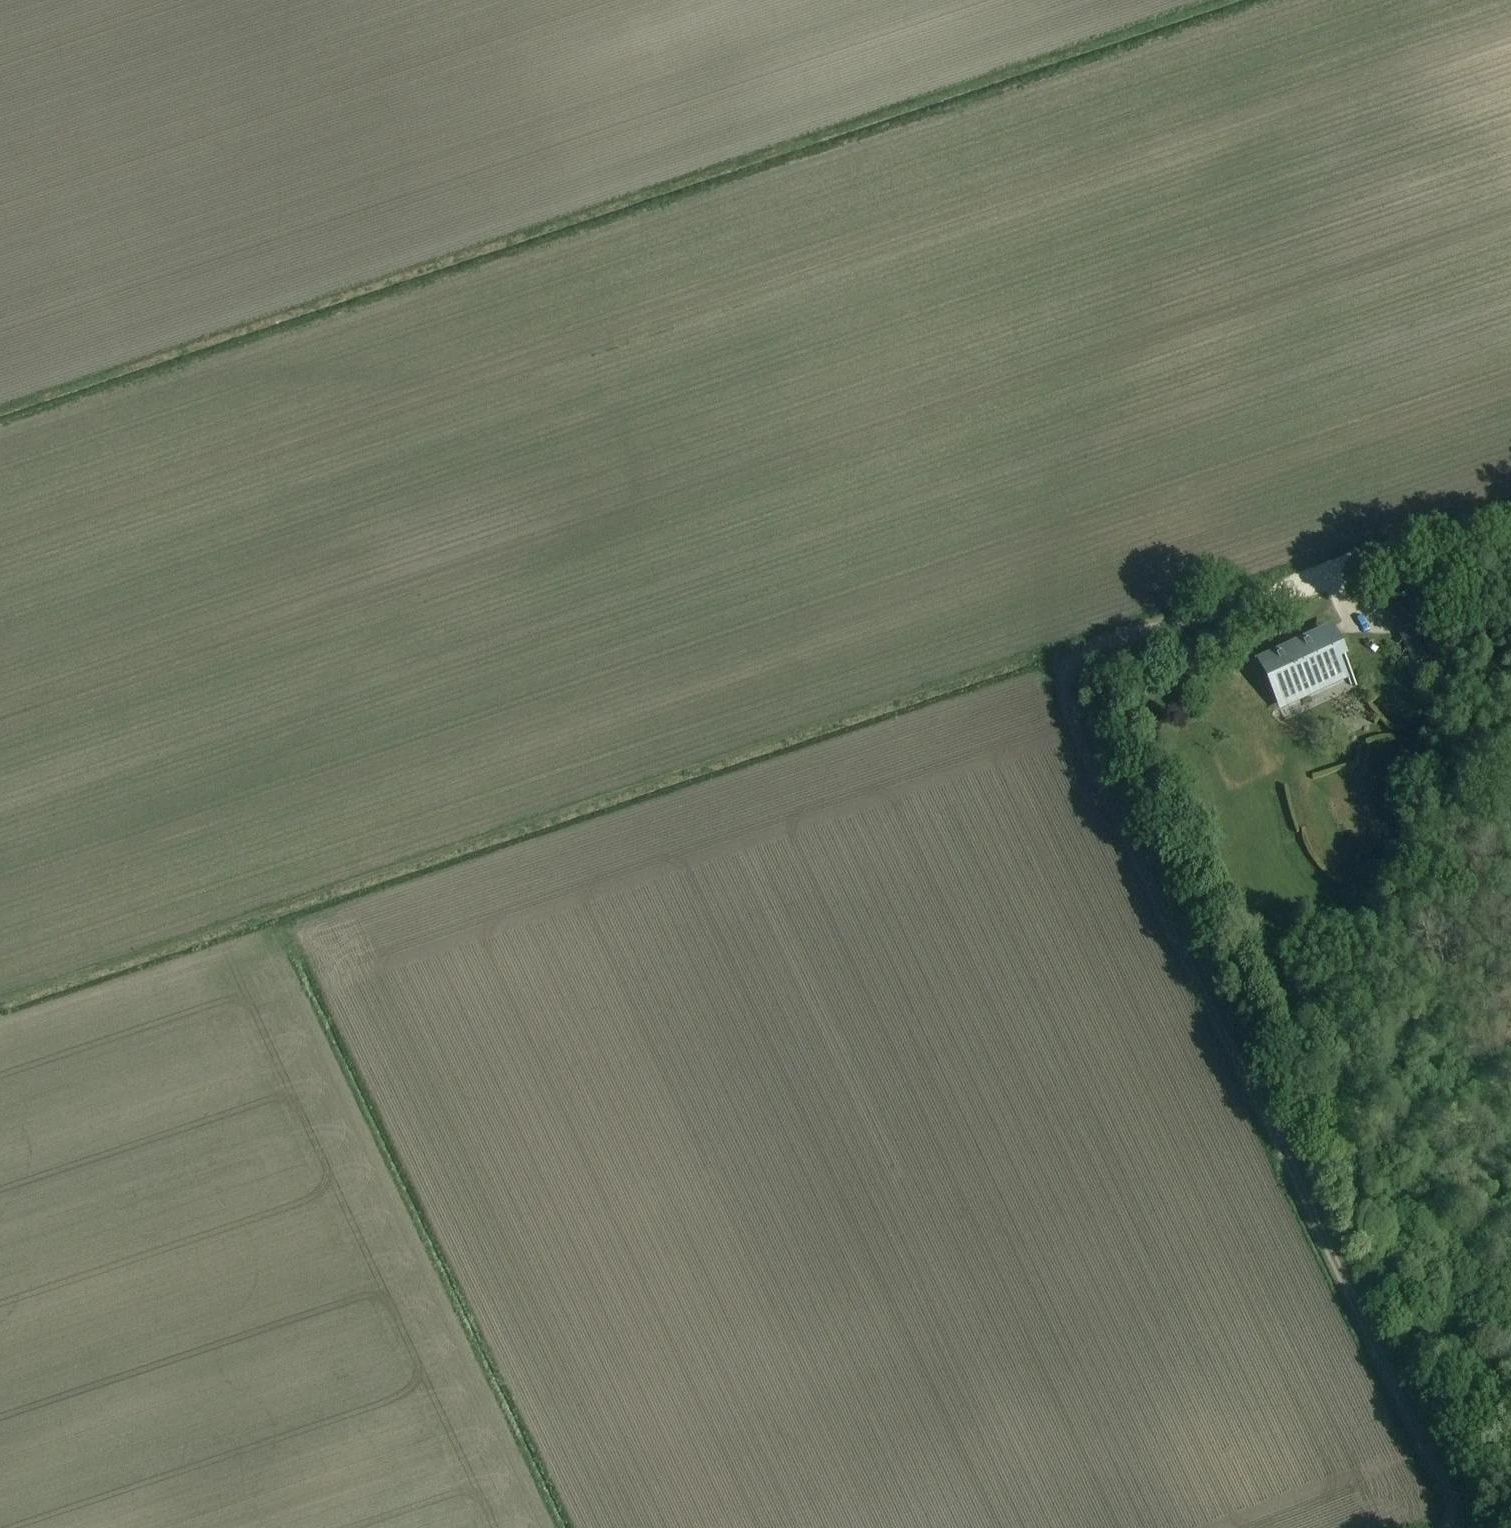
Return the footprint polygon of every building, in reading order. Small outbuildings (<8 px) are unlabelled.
[(1294,651),(1264,665),(1284,706),(1352,675),(1332,633),(1305,646),(1304,644),(1293,649),(1294,651)]
